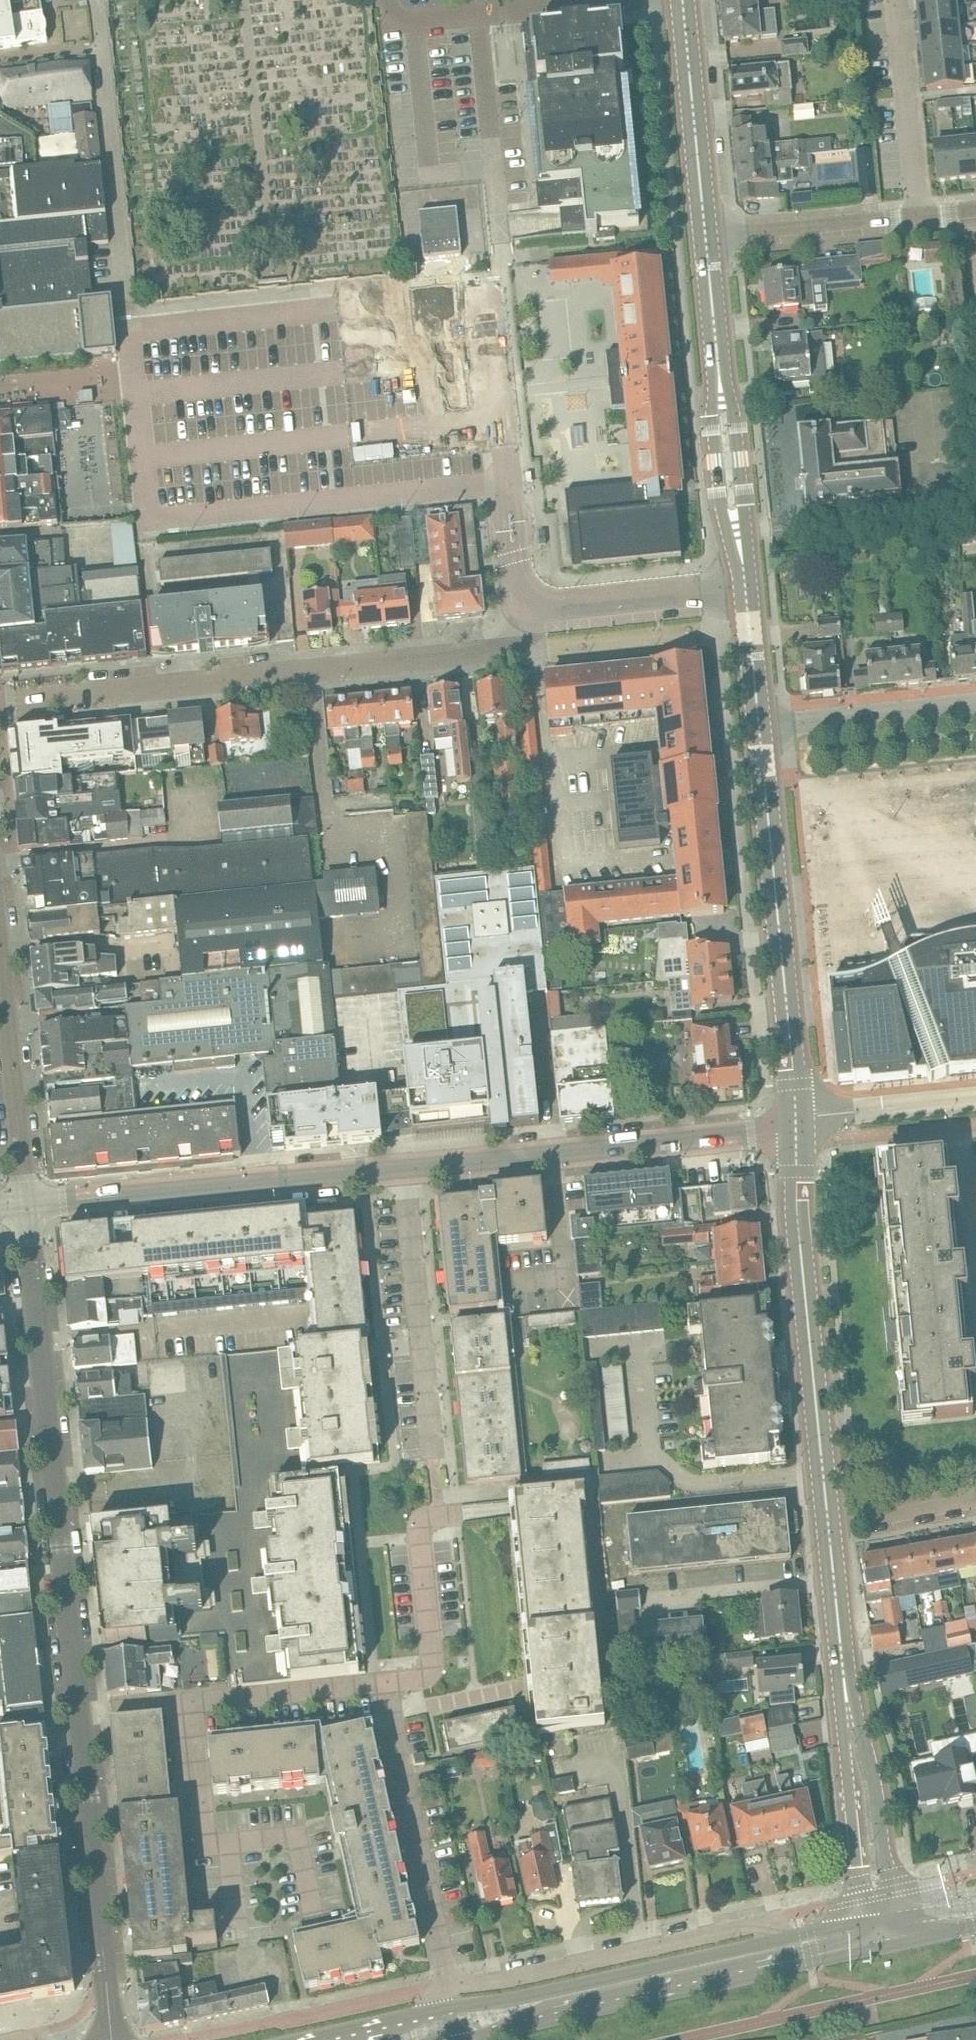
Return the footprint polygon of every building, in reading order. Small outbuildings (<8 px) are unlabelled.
[(11,0),(0,2),(0,48),(16,46),(11,0)] [(11,0),(16,46),(47,41),(46,35),(47,30),(46,25),(44,21),(40,0),(13,0),(11,0)] [(760,6),(760,0),(720,0),(721,10),(760,6)] [(919,9),(955,5),(954,0),(918,0),(919,9)] [(955,5),(919,9),(921,29),(957,25),(955,5)] [(761,12),(760,6),(721,10),(725,42),(760,39),(760,38),(777,36),(774,11),(761,12)] [(596,229),(614,227),(639,225),(634,178),(628,178),(617,72),(623,72),(619,25),(590,28),(590,23),(561,26),(561,30),(533,33),(537,79),(528,81),(541,211),(561,209),(563,234),(586,232),(586,237),(596,236),(596,229)] [(921,29),(923,49),(959,45),(957,25),(921,29)] [(781,57),(808,54),(806,38),(780,41),(781,57)] [(923,49),(925,69),(961,65),(959,45),(923,49)] [(91,98),(88,65),(58,67),(17,73),(15,73),(0,75),(0,82),(2,100),(7,105),(91,98)] [(748,69),(728,71),(731,97),(765,93),(766,108),(786,106),(792,106),(790,90),(788,65),(777,66),(748,69)] [(925,69),(927,90),(963,86),(961,65),(925,69)] [(962,99),(950,100),(951,108),(963,107),(962,99)] [(950,100),(938,101),(939,109),(951,108),(950,100)] [(95,116),(93,117),(92,106),(71,108),(72,119),(75,118),(81,165),(100,163),(95,116)] [(24,166),(25,171),(35,169),(32,139),(3,117),(0,117),(0,169),(24,166)] [(737,161),(831,152),(830,140),(773,145),(771,132),(751,134),(749,120),(733,122),(737,161)] [(954,143),(958,179),(975,177),(975,155),(974,140),(954,143)] [(954,143),(933,145),(937,181),(958,179),(954,143)] [(857,152),(861,196),(876,195),(872,150),(857,152)] [(831,152),(737,161),(741,201),(778,198),(776,184),(787,183),(793,175),(792,169),(808,168),(807,155),(831,152)] [(35,169),(25,171),(0,174),(0,227),(106,215),(101,167),(75,169),(75,165),(35,169)] [(457,209),(419,213),(423,259),(461,255),(457,209)] [(106,215),(0,227),(0,311),(16,310),(92,302),(86,245),(108,243),(106,215)] [(615,238),(614,227),(596,229),(596,236),(597,240),(615,238)] [(795,272),(765,275),(768,312),(788,310),(799,309),(813,307),(811,285),(859,280),(857,261),(886,258),(884,241),(855,244),(857,258),(794,265),(795,272)] [(942,243),(927,245),(928,261),(944,259),(942,243)] [(614,376),(615,385),(609,385),(612,409),(628,407),(636,485),(565,492),(573,569),(681,558),(675,495),(680,495),(679,485),(680,485),(657,252),(613,257),(623,352),(606,353),(608,377),(614,376)] [(0,311),(0,364),(116,352),(112,318),(110,300),(92,302),(16,310),(0,311)] [(947,321),(933,322),(935,336),(949,335),(947,321)] [(791,335),(771,337),(775,381),(792,379),(793,384),(826,381),(823,357),(821,332),(807,334),(791,335)] [(92,391),(79,392),(80,403),(93,402),(92,391)] [(53,438),(51,410),(0,415),(0,443),(53,438)] [(65,417),(55,418),(56,429),(66,428),(65,417)] [(806,508),(826,506),(838,505),(838,503),(901,497),(898,464),(887,465),(883,421),(830,426),(798,429),(806,508)] [(53,438),(0,443),(0,464),(55,459),(53,438)] [(0,464),(0,484),(46,479),(45,474),(57,473),(55,459),(0,464)] [(46,479),(0,484),(0,504),(56,498),(54,479),(46,479)] [(56,498),(0,504),(0,530),(58,524),(56,498)] [(437,620),(469,617),(468,607),(482,605),(471,506),(427,510),(432,563),(435,588),(434,588),(437,620)] [(427,510),(410,512),(410,517),(411,517),(416,564),(432,563),(427,510)] [(370,517),(331,521),(333,541),(353,539),(351,526),(371,524),(370,517)] [(410,517),(395,519),(400,571),(416,569),(416,564),(411,517),(410,517)] [(333,541),(331,521),(284,526),(286,546),(333,541)] [(137,563),(136,522),(114,522),(115,563),(137,563)] [(955,530),(931,532),(932,548),(957,546),(955,530)] [(42,615),(42,612),(82,608),(77,567),(55,568),(54,540),(0,544),(0,619),(42,615)] [(270,550),(159,562),(161,585),(273,574),(270,550)] [(137,564),(83,569),(85,592),(91,591),(93,610),(142,605),(137,564)] [(379,578),(381,594),(384,626),(411,623),(406,575),(379,578)] [(341,616),(340,604),(339,591),(303,595),(307,634),(333,631),(331,618),(341,616)] [(384,626),(381,594),(355,596),(356,602),(344,603),(346,616),(349,616),(350,630),(384,626)] [(148,608),(153,656),(199,651),(199,652),(215,651),(215,650),(268,644),(263,597),(214,602),(214,601),(148,608)] [(42,615),(0,619),(0,646),(3,672),(99,662),(99,658),(145,653),(145,657),(147,657),(142,606),(45,616),(47,627),(43,627),(42,615)] [(964,621),(973,620),(971,607),(962,608),(964,621)] [(278,640),(295,640),(294,608),(277,608),(278,640)] [(901,614),(889,615),(890,633),(903,631),(901,614)] [(890,633),(889,615),(875,617),(877,634),(890,633)] [(818,638),(838,636),(842,636),(840,619),(817,621),(818,638)] [(973,620),(964,621),(965,637),(974,637),(973,621),(973,620)] [(841,691),(839,671),(835,671),(833,644),(805,647),(808,674),(804,674),(806,695),(841,691)] [(918,646),(892,649),(896,685),(935,681),(934,665),(920,666),(918,646)] [(896,685),(892,649),(866,651),(869,672),(855,674),(856,689),(896,685)] [(975,650),(951,652),(954,680),(975,677),(975,652),(975,650)] [(704,914),(724,912),(713,811),(715,811),(711,766),(709,766),(698,660),(654,665),(654,668),(546,679),(547,692),(552,737),(573,735),(572,730),(660,721),(665,771),(663,771),(663,773),(653,774),(651,759),(611,764),(619,849),(660,845),(659,832),(675,831),(680,880),(565,892),(566,894),(539,897),(542,927),(545,949),(599,944),(597,927),(596,924),(684,915),(684,916),(704,914)] [(504,684),(478,686),(481,719),(497,718),(500,747),(512,746),(514,764),(517,764),(511,702),(506,703),(504,684)] [(458,688),(429,691),(431,713),(428,714),(429,724),(432,724),(433,741),(452,739),(456,780),(473,778),(467,724),(461,725),(458,688)] [(381,696),(384,727),(388,767),(402,765),(398,726),(412,724),(409,693),(381,696)] [(384,727),(381,696),(355,699),(362,769),(365,792),(378,791),(376,771),(371,729),(384,727)] [(362,769),(355,699),(328,702),(331,732),(345,731),(349,770),(362,769)] [(217,712),(218,722),(221,743),(260,739),(258,721),(245,722),(244,709),(217,712)] [(205,761),(202,734),(200,714),(137,720),(141,757),(175,753),(174,748),(188,746),(190,763),(205,761)] [(18,732),(9,733),(14,785),(63,780),(62,765),(134,758),(130,721),(105,723),(55,729),(55,731),(46,731),(46,730),(18,732)] [(221,764),(219,744),(208,745),(210,765),(221,764)] [(433,753),(420,754),(424,796),(425,796),(435,795),(438,795),(433,753)] [(524,829),(517,764),(514,764),(495,766),(501,831),(515,830),(524,829)] [(119,793),(117,776),(63,780),(14,785),(16,805),(56,801),(56,799),(92,796),(119,793)] [(56,801),(16,805),(18,826),(78,820),(80,820),(94,817),(106,815),(121,814),(119,793),(92,796),(56,799),(56,801)] [(435,795),(425,796),(427,812),(437,811),(435,795)] [(314,797),(218,807),(220,833),(293,827),(294,838),(318,836),(314,797)] [(164,809),(140,813),(141,827),(166,824),(164,809)] [(121,814),(106,815),(108,841),(142,837),(141,827),(140,813),(139,812),(121,814)] [(445,986),(427,813),(406,816),(421,962),(424,989),(445,986)] [(78,820),(18,826),(21,851),(83,845),(80,820),(78,820)] [(318,918),(314,886),(313,886),(308,837),(245,844),(248,873),(221,876),(217,847),(193,849),(153,849),(23,863),(24,874),(31,873),(35,914),(31,914),(31,916),(28,917),(31,942),(100,935),(99,921),(111,920),(110,916),(114,915),(115,925),(119,925),(121,939),(178,933),(183,977),(323,963),(319,927),(318,918)] [(424,989),(330,999),(336,1056),(262,1064),(263,1065),(267,1099),(287,1097),(288,1104),(268,1106),(272,1139),(284,1138),(285,1150),(328,1146),(327,1133),(338,1132),(339,1145),(382,1140),(381,1133),(392,1131),(387,1086),(397,1085),(401,1118),(411,1117),(413,1133),(490,1125),(490,1124),(508,1122),(509,1127),(539,1123),(526,994),(533,993),(532,975),(546,974),(535,868),(436,880),(447,986),(445,986),(424,989)] [(314,886),(318,918),(379,912),(374,871),(325,876),(325,885),(314,886)] [(975,936),(964,937),(948,939),(933,939),(919,939),(913,939),(909,940),(908,941),(906,943),(905,944),(904,946),(904,948),(903,950),(903,952),(904,954),(905,956),(906,958),(905,958),(905,959),(903,960),(902,959),(901,957),(898,956),(896,956),(893,957),(891,958),(890,960),(889,962),(889,964),(890,966),(890,967),(888,968),(888,967),(886,969),(879,972),(874,974),(867,977),(861,978),(857,979),(854,980),(846,982),(827,984),(838,1084),(840,1084),(839,1082),(853,1081),(853,1083),(869,1081),(871,1088),(908,1084),(909,1077),(927,1075),(929,1082),(952,1073),(975,1071),(975,936)] [(683,939),(658,941),(658,942),(661,942),(658,979),(655,980),(655,981),(692,977),(730,973),(727,948),(707,950),(707,944),(683,946),(683,939)] [(98,956),(116,958),(115,953),(76,950),(32,954),(34,974),(99,968),(98,956)] [(117,976),(116,958),(98,956),(99,968),(34,974),(36,994),(101,987),(100,977),(117,976)] [(421,962),(327,974),(330,999),(424,989),(421,962)] [(162,1002),(147,1003),(125,1006),(126,1018),(129,1043),(131,1068),(174,1064),(175,1073),(235,1066),(234,1058),(255,1056),(255,1058),(262,1064),(336,1056),(330,999),(327,974),(326,964),(160,981),(162,1002)] [(730,973),(692,977),(693,994),(670,997),(671,1013),(713,1008),(712,1002),(732,1000),(730,973)] [(560,976),(547,977),(549,990),(562,989),(560,976)] [(162,1002),(160,981),(145,983),(147,1003),(162,1002)] [(125,985),(101,987),(36,994),(38,1015),(94,1009),(93,997),(97,997),(98,1004),(126,1001),(125,985)] [(558,995),(548,995),(550,1021),(551,1033),(594,1029),(593,1017),(560,1020),(558,995)] [(129,1043),(126,1018),(100,1021),(101,1033),(82,1035),(81,1023),(40,1027),(42,1052),(129,1043)] [(691,1069),(692,1071),(694,1091),(743,1086),(741,1064),(737,1064),(735,1050),(729,1051),(726,1023),(693,1027),(695,1046),(705,1045),(707,1067),(691,1069)] [(551,1033),(560,1123),(614,1117),(605,1028),(594,1029),(551,1033)] [(129,1043),(42,1052),(46,1085),(112,1079),(132,1077),(131,1068),(129,1043)] [(630,1053),(617,1054),(619,1076),(632,1075),(630,1053)] [(46,1085),(50,1121),(60,1120),(116,1114),(112,1079),(46,1085)] [(241,1156),(235,1102),(116,1114),(60,1120),(61,1128),(50,1129),(55,1175),(221,1158),(220,1154),(233,1153),(233,1157),(241,1156)] [(880,1163),(888,1245),(955,1239),(953,1213),(959,1212),(956,1183),(950,1183),(947,1157),(880,1163)] [(578,1238),(573,1238),(573,1239),(574,1239),(599,1237),(660,1231),(672,1230),(676,1229),(685,1228),(681,1190),(672,1191),(672,1189),(671,1190),(671,1181),(671,1180),(670,1180),(670,1172),(669,1172),(669,1171),(585,1180),(584,1180),(586,1199),(587,1203),(587,1208),(586,1208),(587,1208),(587,1212),(587,1213),(588,1215),(576,1216),(578,1238)] [(729,1185),(712,1186),(715,1214),(732,1213),(732,1214),(736,1213),(756,1211),(752,1179),(729,1182),(730,1185),(729,1185)] [(541,1185),(515,1188),(504,1189),(493,1190),(494,1197),(487,1198),(487,1196),(438,1201),(450,1313),(498,1308),(491,1240),(499,1240),(499,1246),(547,1241),(541,1185)] [(179,1222),(61,1234),(67,1286),(143,1278),(143,1279),(145,1279),(304,1264),(307,1296),(314,1295),(319,1345),(359,1341),(361,1341),(361,1339),(366,1339),(366,1340),(367,1340),(361,1272),(360,1267),(359,1256),(358,1249),(357,1240),(355,1223),(355,1217),(335,1219),(334,1209),(333,1209),(333,1206),(331,1207),(331,1206),(308,1209),(308,1210),(310,1210),(311,1213),(289,1215),(289,1212),(291,1212),(291,1210),(252,1214),(252,1216),(255,1215),(255,1219),(233,1221),(233,1218),(235,1217),(235,1216),(197,1220),(197,1221),(199,1221),(199,1225),(178,1227),(177,1223),(179,1223),(179,1222)] [(676,1229),(672,1230),(660,1231),(662,1247),(695,1243),(695,1249),(716,1247),(718,1263),(761,1258),(758,1230),(716,1234),(715,1225),(685,1228),(676,1229)] [(955,1239),(888,1245),(897,1331),(964,1324),(961,1294),(967,1293),(964,1264),(958,1264),(955,1239)] [(761,1258),(718,1263),(719,1277),(713,1277),(713,1285),(699,1287),(700,1299),(722,1297),(721,1288),(763,1284),(761,1258)] [(143,1278),(67,1286),(69,1307),(141,1300),(145,1300),(143,1279),(143,1278)] [(581,1311),(603,1309),(600,1283),(578,1285),(581,1311)] [(287,1289),(279,1290),(281,1303),(289,1302),(287,1289)] [(279,1290),(271,1290),(273,1304),(281,1303),(279,1290)] [(231,1294),(224,1295),(225,1308),(233,1308),(231,1294)] [(224,1295),(216,1296),(217,1309),(225,1308),(224,1295)] [(141,1300),(69,1307),(71,1329),(119,1324),(118,1312),(142,1309),(141,1300)] [(176,1300),(169,1301),(170,1314),(177,1314),(176,1300)] [(169,1301),(162,1301),(163,1315),(170,1314),(169,1301)] [(662,1303),(603,1309),(581,1311),(584,1338),(665,1330),(662,1303)] [(755,1304),(688,1311),(690,1334),(702,1332),(707,1381),(694,1382),(695,1397),(709,1396),(714,1445),(701,1446),(703,1468),(771,1461),(781,1454),(778,1434),(783,1429),(777,1424),(777,1423),(782,1417),(776,1413),(774,1392),(767,1386),(756,1388),(755,1380),(767,1378),(772,1372),(770,1351),(775,1345),(769,1341),(769,1339),(774,1334),(768,1329),(766,1309),(755,1304)] [(576,1324),(575,1312),(527,1317),(528,1329),(576,1324)] [(0,1320),(0,1418),(14,1417),(11,1385),(6,1334),(4,1319),(0,1320)] [(521,1478),(505,1319),(451,1325),(467,1483),(521,1478)] [(964,1324),(897,1331),(906,1422),(973,1415),(970,1384),(975,1383),(973,1354),(967,1354),(964,1324)] [(75,1369),(137,1363),(134,1335),(72,1341),(75,1369)] [(168,1517),(91,1525),(93,1546),(94,1546),(95,1557),(94,1557),(99,1604),(103,1643),(103,1644),(103,1645),(223,1633),(228,1683),(229,1686),(230,1686),(230,1684),(235,1683),(236,1685),(237,1685),(237,1684),(242,1683),(242,1685),(346,1674),(365,1672),(345,1477),(345,1476),(339,1477),(338,1466),(380,1462),(369,1359),(369,1354),(367,1354),(368,1355),(363,1356),(363,1354),(361,1354),(359,1341),(319,1345),(299,1347),(299,1348),(220,1356),(236,1510),(168,1517)] [(132,1397),(132,1396),(130,1373),(114,1374),(114,1373),(76,1376),(78,1401),(132,1397)] [(625,1382),(608,1383),(609,1410),(626,1409),(625,1382)] [(145,1395),(132,1396),(132,1397),(78,1401),(81,1428),(148,1421),(145,1395)] [(18,1452),(15,1421),(0,1422),(0,1452),(0,1453),(18,1452)] [(148,1421),(81,1428),(86,1474),(152,1468),(148,1421)] [(0,1453),(0,1490),(21,1488),(18,1452),(0,1453)] [(573,1477),(592,1475),(590,1459),(552,1464),(552,1465),(543,1466),(544,1479),(573,1476),(573,1477)] [(602,1503),(671,1497),(670,1480),(658,1470),(599,1475),(602,1503)] [(591,1726),(605,1725),(583,1508),(587,1508),(585,1488),(517,1495),(515,1495),(515,1499),(515,1500),(516,1506),(517,1516),(537,1712),(538,1725),(519,1729),(515,1710),(443,1725),(443,1727),(453,1725),(456,1739),(446,1741),(449,1754),(521,1739),(571,1728),(591,1726)] [(25,1523),(22,1492),(0,1494),(0,1526),(25,1523)] [(633,1575),(791,1559),(785,1503),(627,1519),(633,1575)] [(0,1532),(0,1568),(28,1565),(29,1565),(26,1530),(6,1532),(0,1532)] [(974,1538),(952,1542),(957,1570),(975,1566),(975,1546),(974,1538)] [(952,1542),(928,1546),(936,1587),(959,1583),(957,1570),(952,1542)] [(928,1546),(907,1549),(915,1591),(936,1587),(928,1546)] [(915,1591),(907,1549),(884,1554),(891,1595),(915,1591)] [(891,1595),(884,1554),(861,1558),(866,1586),(862,1587),(865,1604),(882,1601),(886,1625),(886,1626),(897,1624),(902,1623),(900,1610),(889,1612),(886,1599),(892,1598),(891,1595)] [(32,1596),(28,1565),(0,1568),(0,1599),(32,1596)] [(707,1655),(705,1641),(703,1621),(636,1628),(634,1609),(641,1608),(639,1592),(615,1594),(623,1664),(707,1655)] [(46,1731),(32,1596),(0,1599),(0,1736),(46,1731)] [(755,1600),(757,1620),(759,1639),(779,1637),(799,1635),(795,1596),(765,1599),(755,1600)] [(897,1597),(892,1598),(886,1599),(889,1612),(900,1610),(897,1597)] [(943,1602),(933,1604),(936,1617),(945,1615),(943,1602)] [(886,1625),(869,1628),(873,1651),(901,1646),(897,1624),(886,1626),(886,1625)] [(947,1650),(945,1638),(943,1628),(921,1633),(925,1655),(947,1650)] [(968,1633),(945,1638),(947,1650),(971,1645),(968,1633)] [(713,1637),(714,1652),(725,1652),(724,1637),(713,1637)] [(908,1688),(975,1673),(975,1655),(974,1645),(902,1661),(908,1688)] [(104,1653),(109,1695),(147,1691),(161,1689),(159,1666),(172,1665),(172,1664),(175,1663),(174,1661),(177,1661),(175,1649),(171,1649),(170,1646),(104,1653)] [(729,1668),(755,1666),(754,1651),(728,1652),(729,1668)] [(768,1683),(769,1693),(787,1692),(787,1687),(802,1686),(801,1675),(803,1675),(801,1660),(758,1665),(759,1684),(768,1683)] [(768,1683),(759,1684),(761,1696),(769,1695),(769,1693),(768,1683)] [(765,1724),(763,1713),(740,1718),(741,1722),(743,1733),(745,1744),(767,1739),(764,1724),(765,1724)] [(120,1814),(173,1808),(179,1808),(179,1806),(172,1807),(170,1794),(175,1794),(174,1785),(169,1785),(165,1739),(169,1739),(169,1738),(168,1731),(164,1731),(162,1715),(111,1720),(120,1814)] [(642,1736),(667,1731),(664,1717),(639,1721),(642,1736)] [(741,1722),(732,1724),(734,1735),(743,1733),(741,1722)] [(375,1922),(294,1940),(305,1988),(321,1985),(320,1979),(341,1974),(342,1980),(372,1973),(371,1968),(383,1965),(380,1953),(420,1945),(416,1927),(410,1928),(406,1909),(411,1908),(408,1891),(402,1892),(397,1871),(403,1870),(396,1840),(390,1841),(386,1820),(392,1818),(385,1788),(379,1789),(374,1768),(380,1767),(373,1736),(367,1738),(365,1726),(322,1736),(340,1813),(331,1815),(337,1843),(346,1841),(363,1919),(374,1916),(375,1922)] [(767,1732),(771,1752),(783,1750),(782,1742),(794,1739),(791,1727),(767,1732)] [(667,1731),(642,1736),(627,1740),(630,1759),(656,1755),(656,1753),(672,1750),(669,1731),(667,1731)] [(911,1763),(920,1802),(942,1797),(943,1803),(975,1796),(975,1792),(968,1757),(975,1755),(975,1732),(955,1737),(958,1752),(911,1763)] [(209,1745),(214,1794),(230,1792),(230,1787),(251,1784),(252,1790),(283,1787),(282,1781),(304,1779),(304,1785),(321,1783),(316,1734),(209,1745)] [(12,1861),(60,1855),(60,1854),(50,1855),(49,1845),(53,1844),(50,1816),(55,1815),(48,1748),(0,1753),(0,1820),(2,1835),(0,1836),(0,1863),(12,1861)] [(502,1765),(500,1750),(477,1753),(479,1768),(502,1765)] [(424,1753),(414,1755),(416,1765),(426,1763),(424,1753)] [(776,1778),(781,1799),(789,1837),(814,1832),(806,1794),(793,1797),(788,1775),(776,1778)] [(554,1795),(575,1791),(572,1777),(551,1781),(554,1795)] [(764,1781),(753,1783),(766,1842),(789,1837),(781,1799),(769,1802),(764,1781)] [(766,1842),(753,1783),(741,1786),(746,1807),(733,1810),(741,1848),(766,1842)] [(537,1797),(533,1804),(535,1818),(542,1822),(549,1821),(553,1814),(550,1800),(544,1796),(537,1797)] [(575,1884),(573,1884),(573,1886),(575,1886),(578,1904),(577,1905),(576,1905),(576,1907),(578,1906),(578,1908),(580,1908),(579,1907),(580,1906),(619,1901),(620,1902),(620,1903),(621,1903),(621,1902),(622,1901),(622,1900),(621,1900),(621,1899),(617,1867),(617,1866),(618,1866),(618,1864),(616,1865),(616,1863),(615,1863),(615,1864),(614,1865),(610,1866),(608,1855),(620,1853),(610,1799),(563,1808),(573,1861),(575,1861),(576,1870),(575,1869),(575,1868),(573,1868),(573,1869),(573,1870),(572,1870),(572,1872),(573,1872),(574,1872),(575,1884)] [(676,1809),(681,1808),(680,1801),(664,1804),(667,1816),(656,1819),(658,1827),(642,1831),(646,1848),(651,1868),(684,1861),(676,1824),(680,1824),(676,1809)] [(698,1805),(681,1808),(676,1809),(680,1824),(681,1830),(692,1828),(697,1852),(713,1848),(714,1854),(730,1850),(721,1810),(700,1814),(698,1805)] [(185,1929),(173,1808),(120,1814),(122,1830),(128,1829),(129,1845),(123,1846),(127,1879),(133,1878),(134,1894),(128,1895),(132,1928),(138,1928),(139,1944),(133,1944),(135,1960),(144,1959),(173,1956),(173,1954),(188,1953),(187,1945),(217,1942),(215,1921),(195,1923),(195,1928),(185,1929)] [(563,1861),(555,1821),(543,1823),(544,1829),(530,1832),(535,1855),(520,1859),(528,1895),(556,1889),(550,1864),(563,1861)] [(470,1837),(472,1845),(480,1882),(483,1882),(488,1904),(515,1898),(507,1862),(506,1862),(504,1854),(488,1858),(483,1834),(470,1837)] [(30,1958),(10,1962),(10,1964),(24,1961),(31,1999),(75,1990),(60,1855),(12,1861),(12,1862),(19,1861),(30,1958)] [(191,1954),(173,1956),(144,1959),(144,1968),(149,1988),(138,1990),(143,2033),(268,2005),(264,1987),(217,1997),(214,1984),(187,1990),(182,1990),(181,1980),(177,1965),(192,1964),(191,1954)] [(927,2036),(927,2038),(916,2039),(975,2039),(975,2029),(927,2036)]
